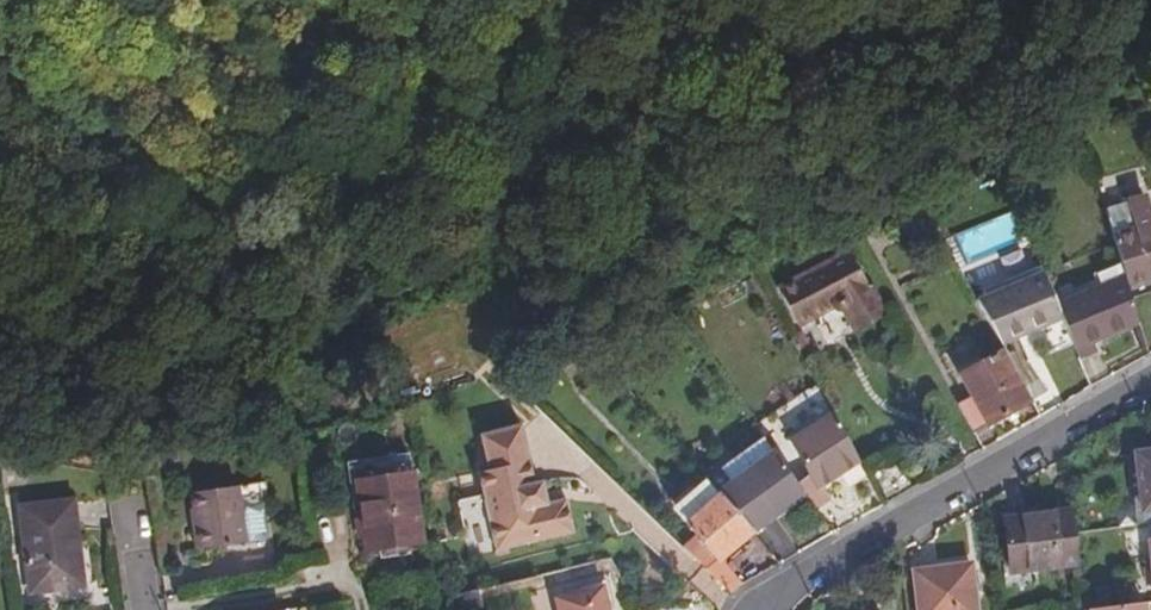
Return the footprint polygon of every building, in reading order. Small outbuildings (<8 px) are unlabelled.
[(1114,220),(1126,263),(1131,283),(1150,278),(1150,202),(1150,197),(1132,201),(1135,214),(1114,220)] [(804,267),(830,252),(823,240),(797,252),(804,267)] [(860,327),(888,311),(852,247),(781,285),(802,321),(834,304),(843,310),(849,308),(860,327)] [(1131,283),(1126,263),(1099,272),(1102,288),(1061,305),(1067,319),(1081,354),(1099,347),(1096,338),(1142,320),(1131,283)] [(1061,305),(1048,272),(978,298),(1003,342),(1067,319),(1061,305)] [(974,395),(962,402),(977,431),(1033,399),(1005,346),(962,371),(974,395)] [(863,460),(838,414),(793,438),(813,474),(819,485),(824,482),(863,460)] [(500,546),(577,530),(571,496),(551,500),(546,477),(538,478),(523,421),(482,430),(490,467),(480,469),(500,546)] [(777,448),(766,433),(732,460),(742,474),(777,448)] [(801,482),(777,448),(742,474),(721,488),(724,492),(754,527),(756,529),(807,491),(801,482)] [(357,460),(359,477),(413,468),(411,452),(357,460)] [(1140,454),(1149,522),(1150,522),(1150,453),(1140,454)] [(732,460),(710,474),(711,476),(721,488),(742,474),(732,460)] [(413,468),(359,477),(370,551),(424,543),(413,468)] [(819,485),(813,474),(801,482),(807,491),(817,505),(830,498),(824,482),(819,485)] [(721,488),(711,476),(677,505),(690,519),(724,492),(721,488)] [(202,548),(248,542),(239,484),(194,491),(202,548)] [(700,531),(684,545),(730,590),(743,582),(721,555),(754,527),(724,492),(690,519),(700,531)] [(28,597),(82,589),(69,504),(16,512),(28,597)] [(1079,531),(1076,508),(1008,517),(1015,569),(1082,561),(1079,531)] [(972,558),(915,566),(921,609),(979,609),(972,558)] [(608,585),(562,596),(565,609),(614,609),(608,585)] [(1145,599),(1092,606),(1092,609),(1146,609),(1145,599)]
